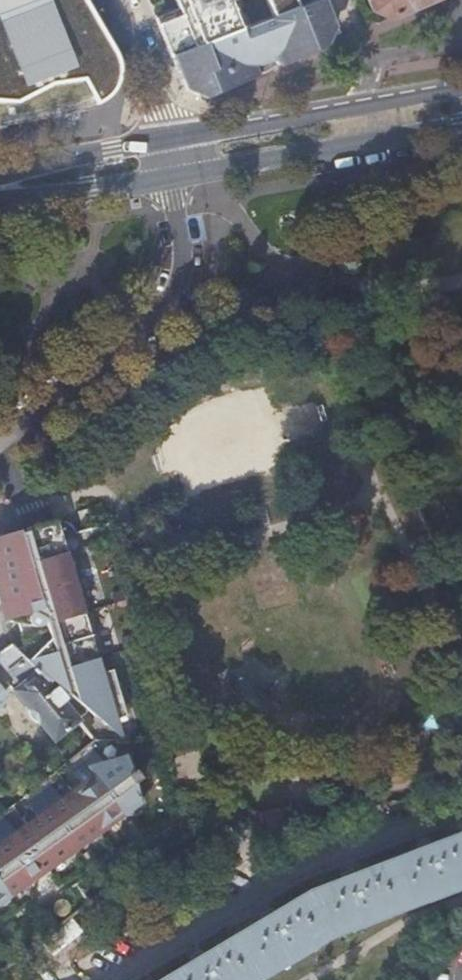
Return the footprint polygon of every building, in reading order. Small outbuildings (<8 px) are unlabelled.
[(104,100),(119,86),(125,64),(120,48),(111,35),(91,0),(0,0),(0,98),(21,97),(57,80),(89,76),(104,100)] [(172,57),(310,3),(309,0),(149,0),(172,57)] [(172,57),(184,89),(204,98),(235,85),(257,75),(256,73),(254,74),(248,64),(246,61),(266,48),(277,64),(326,45),(336,27),(325,0),(317,0),(310,3),(172,57)] [(394,17),(434,0),(368,0),(371,8),(394,17)] [(255,60),(248,64),(254,74),(256,73),(261,69),(255,60)] [(73,111),(104,100),(89,76),(57,80),(21,97),(0,98),(0,128),(73,111)] [(88,509),(78,512),(83,529),(93,526),(88,509)] [(2,612),(13,608),(16,617),(28,660),(27,661),(37,670),(47,678),(69,696),(77,702),(88,710),(95,717),(105,725),(112,720),(125,716),(114,677),(106,679),(103,678),(101,673),(60,537),(56,523),(55,519),(50,520),(25,528),(26,531),(20,533),(19,530),(0,536),(0,605),(2,612)] [(59,521),(56,523),(60,537),(74,532),(73,529),(72,527),(68,523),(62,521),(59,521)] [(13,608),(2,612),(4,621),(16,617),(13,608)] [(47,678),(37,670),(27,661),(10,645),(0,651),(0,664),(21,686),(17,691),(63,730),(75,715),(64,701),(69,696),(47,678)] [(111,670),(101,673),(103,678),(106,679),(114,677),(111,670)] [(22,887),(18,880),(26,874),(27,877),(35,872),(38,876),(68,854),(69,854),(64,847),(79,836),(84,842),(85,842),(114,821),(110,814),(126,803),(130,809),(131,809),(140,803),(134,784),(141,779),(134,770),(131,772),(127,760),(125,755),(109,760),(104,762),(95,749),(70,767),(80,780),(82,784),(61,799),(58,795),(49,782),(24,799),(34,813),(37,817),(16,832),(13,828),(3,815),(0,817),(0,902),(22,887)] [(80,780),(58,795),(61,799),(82,784),(80,780)] [(126,803),(110,814),(114,821),(116,823),(133,811),(131,809),(130,809),(126,803)] [(34,813),(13,828),(16,832),(37,817),(34,813)] [(238,816),(224,820),(239,845),(256,835),(238,816)] [(457,884),(461,883),(461,882),(461,831),(461,832),(461,833),(455,835),(428,845),(426,840),(420,843),(415,844),(417,850),(351,875),(349,870),(343,872),(338,874),(341,879),(305,892),(273,912),(271,907),(265,910),(260,913),(263,918),(203,954),(200,949),(195,952),(191,955),(193,960),(160,979),(250,979),(280,963),(314,942),(326,935),(347,927),(385,912),(423,897),(457,884)] [(79,836),(64,847),(69,854),(68,854),(69,855),(86,844),(85,842),(84,842),(79,836)] [(26,874),(18,880),(22,887),(24,889),(39,878),(38,876),(35,872),(27,877),(26,874)] [(425,902),(459,889),(457,884),(423,897),(425,902)] [(387,917),(385,912),(347,927),(349,931),(387,917)] [(71,918),(40,942),(52,956),(82,932),(71,918)] [(317,946),(314,942),(280,963),(282,967),(317,946)]
